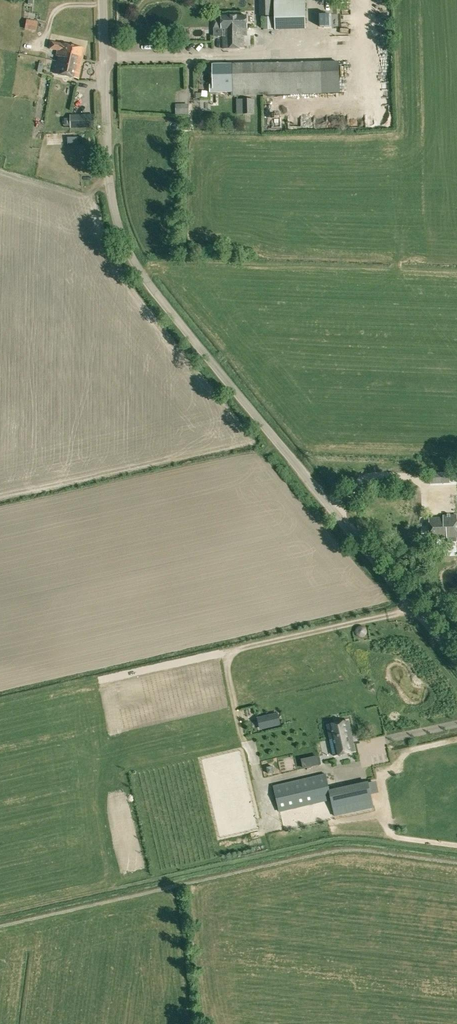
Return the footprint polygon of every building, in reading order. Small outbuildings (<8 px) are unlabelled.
[(260,16),(272,16),(271,0),(259,0),(260,16)] [(275,30),(306,29),(305,0),(274,0),(275,30)] [(329,13),(319,13),(320,25),(329,25),(329,13)] [(223,28),(223,48),(244,48),(244,35),(247,35),(246,15),(221,16),(212,16),(213,28),(223,28)] [(264,17),(264,30),(272,30),(272,17),(264,17)] [(37,31),(38,23),(26,20),(24,28),(37,31)] [(55,73),(78,78),(84,48),(50,41),(49,48),(57,50),(56,56),(58,56),(55,73)] [(232,91),(232,95),(340,92),(339,61),(212,64),(213,85),(209,85),(209,92),(232,91)] [(235,99),(236,115),(254,114),(253,99),(235,99)] [(182,104),(180,111),(189,113),(191,107),(182,104)] [(70,116),(71,128),(95,127),(94,115),(70,116)] [(443,473),(444,485),(456,484),(456,472),(443,473)] [(447,540),(456,539),(456,527),(456,514),(445,515),(446,517),(429,518),(431,538),(447,537),(447,540)] [(278,712),(258,716),(261,728),(280,723),(278,712)] [(333,759),(353,754),(351,746),(349,740),(350,740),(347,725),(326,730),(329,744),(332,744),(334,750),(339,749),(340,756),(332,758),(333,759)] [(263,756),(264,771),(301,768),(299,753),(263,756)] [(331,800),(334,816),(374,807),(368,780),(329,789),(326,773),(273,785),(279,812),(331,800)]
